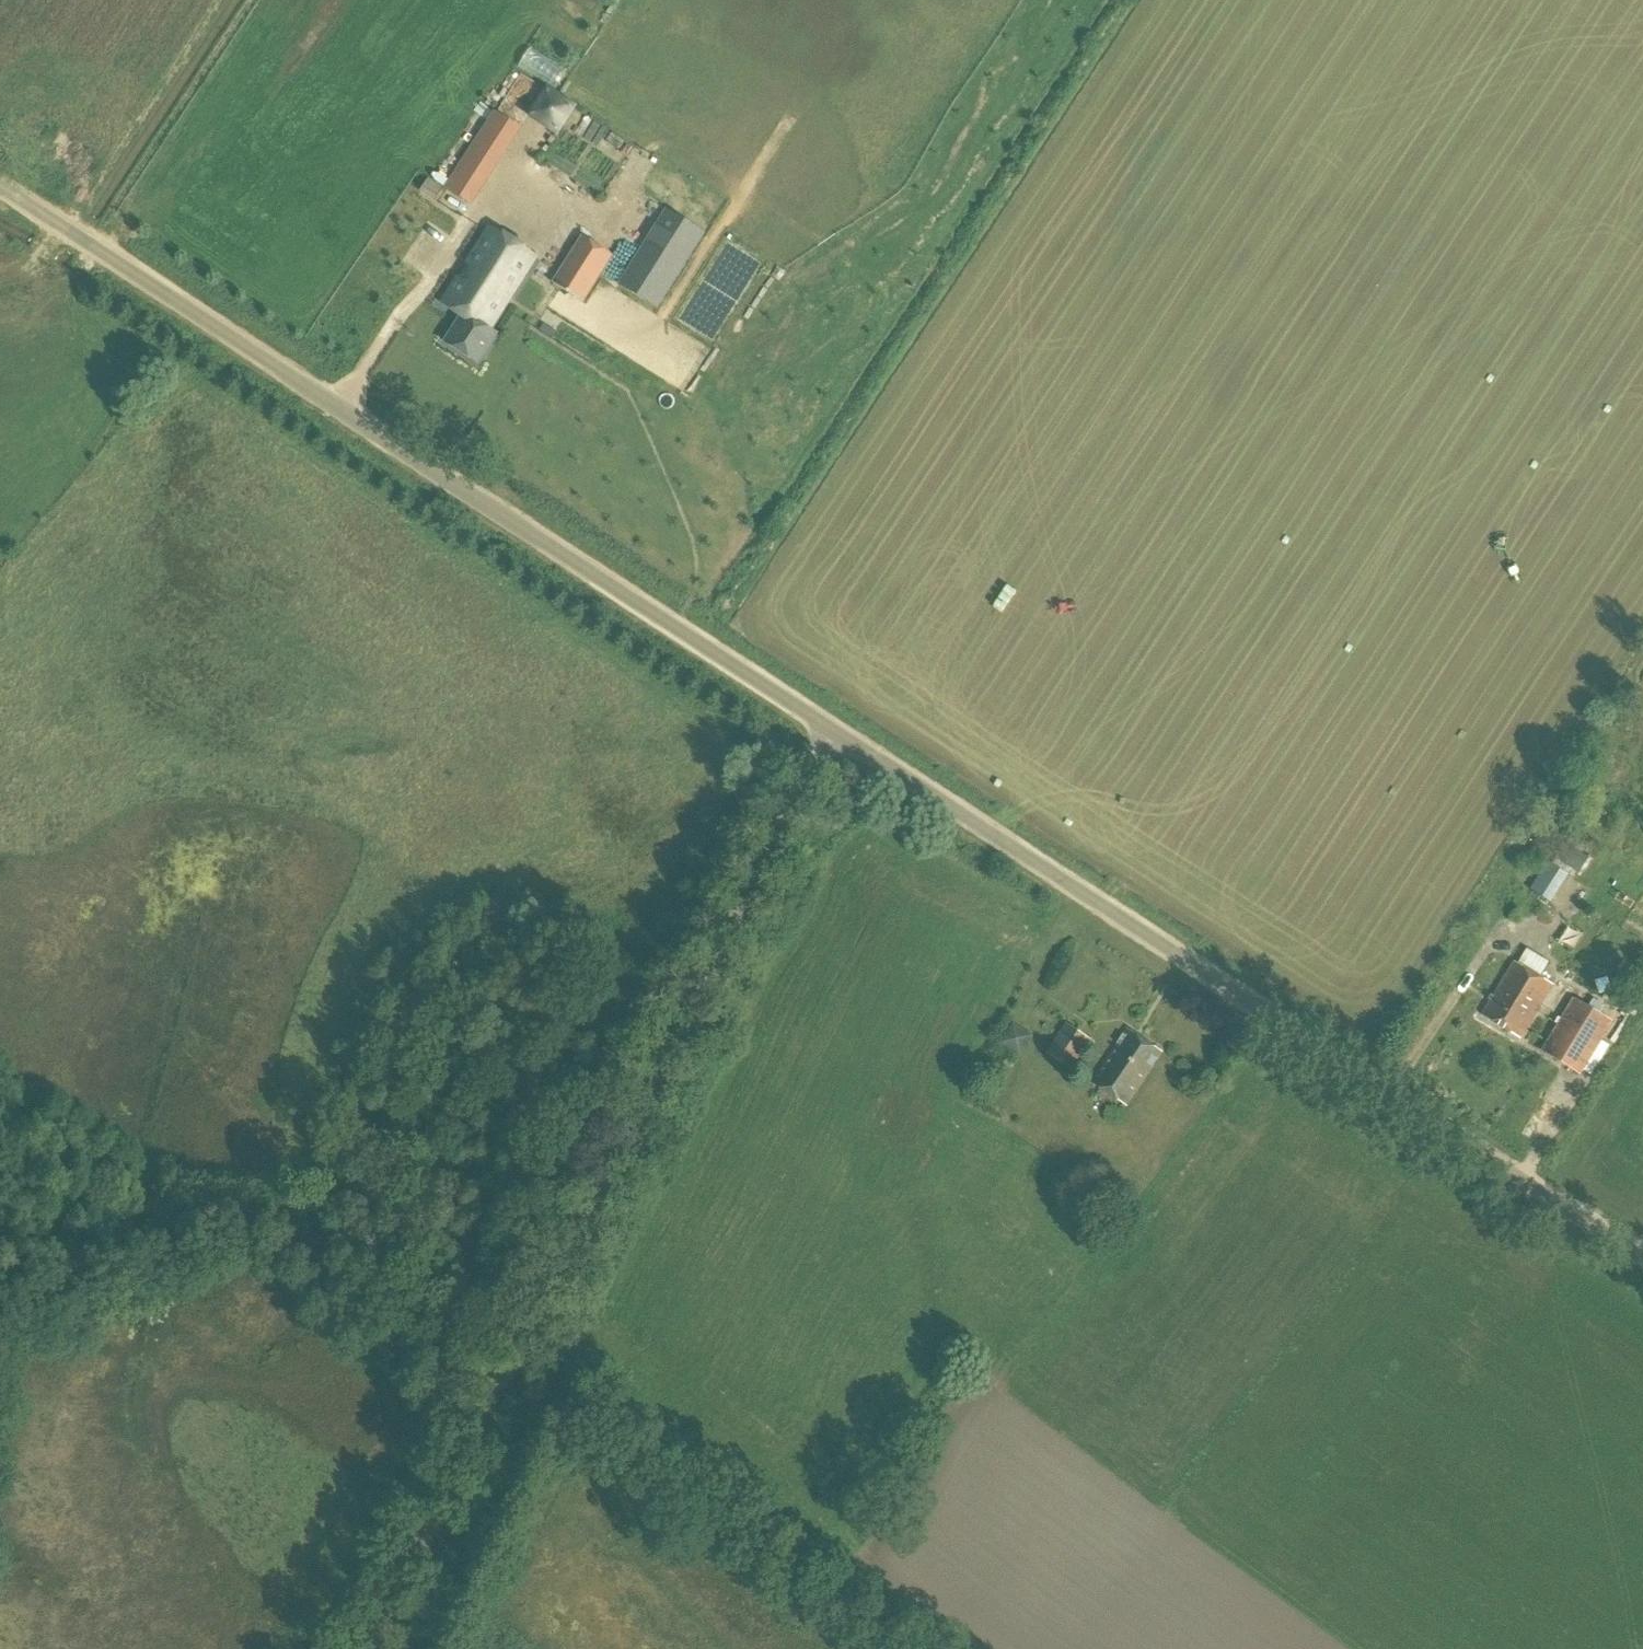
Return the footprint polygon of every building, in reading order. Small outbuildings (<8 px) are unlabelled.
[(580,157),(589,144),(575,134),(566,147),(580,157)] [(451,177),(444,188),(472,206),(479,195),(451,177)] [(671,202),(623,280),(662,304),(710,226),(671,202)] [(579,249),(558,282),(586,299),(617,250),(585,229),(574,246),(579,249)] [(485,230),(441,297),(461,310),(443,339),(478,362),(499,330),(491,324),(532,261),(485,230)] [(1568,844),(1558,859),(1579,873),(1589,858),(1568,844)] [(1568,874),(1547,861),(1530,889),(1550,902),(1568,874)] [(1520,1038),(1551,986),(1515,964),(1484,1017),(1520,1038)] [(1580,1076),(1612,1022),(1573,998),(1540,1052),(1580,1076)] [(1020,1057),(1033,1036),(1013,1023),(1000,1043),(1020,1057)] [(1072,1071),(1091,1040),(1065,1024),(1045,1054),(1072,1071)] [(1127,1105),(1162,1052),(1127,1029),(1092,1083),(1127,1105)]
